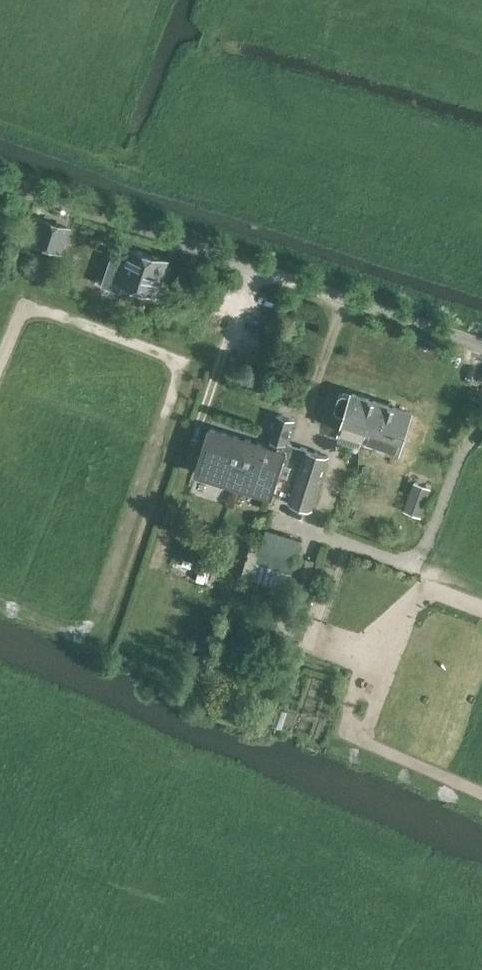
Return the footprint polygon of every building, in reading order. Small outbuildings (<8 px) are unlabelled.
[(72,224),(40,214),(31,241),(63,251),(72,224)] [(121,279),(154,290),(165,258),(132,247),(121,279)] [(344,393),(340,395),(336,407),(339,412),(346,414),(341,429),(363,436),(369,418),(384,423),(389,404),(353,392),(352,396),(344,393)] [(384,423),(369,418),(363,436),(400,448),(411,412),(389,404),(384,423)] [(196,468),(269,491),(272,492),(287,441),(294,418),(291,417),(279,413),(268,446),(209,426),(196,468)] [(288,441),(272,492),(290,497),(290,500),(313,507),(330,454),(288,441)] [(430,487),(415,483),(407,509),(421,514),(430,487)] [(267,529),(266,528),(251,578),(288,589),(296,563),(303,540),(267,529)] [(198,563),(175,555),(170,573),(193,581),(198,563)] [(311,618),(277,608),(271,626),(294,633),(294,631),(306,634),(311,618)]
